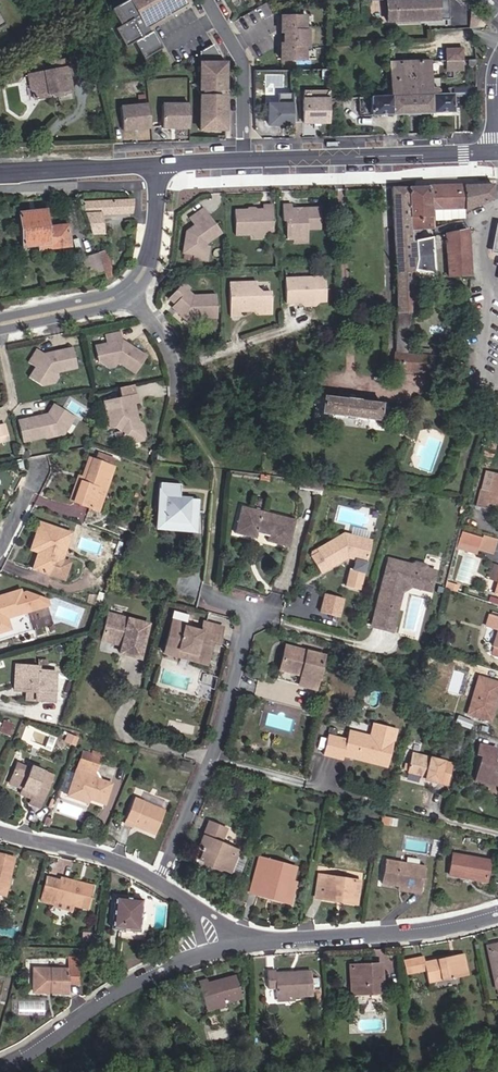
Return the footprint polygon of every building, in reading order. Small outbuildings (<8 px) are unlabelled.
[(162,48),(152,31),(149,33),(142,37),(132,20),(139,16),(142,22),(162,10),(156,0),(127,0),(110,10),(120,26),(114,29),(124,47),(133,42),(143,59),(162,48)] [(168,7),(164,0),(156,0),(162,10),(168,7)] [(168,7),(170,10),(181,4),(178,0),(164,0),(168,7)] [(448,0),(384,0),(385,22),(449,19),(448,0)] [(464,29),(478,27),(482,22),(468,8),(464,29)] [(144,25),(164,14),(162,10),(142,22),(139,16),(132,20),(142,37),(149,33),(144,25)] [(281,60),(305,59),(305,45),(307,45),(307,31),(305,31),(304,16),(281,17),(281,32),(284,32),(284,45),(281,45),(281,60)] [(200,52),(200,63),(224,62),(214,44),(200,52)] [(463,65),(463,48),(446,48),(446,66),(463,65)] [(36,92),(37,96),(55,93),(54,90),(63,88),(64,92),(74,90),(70,66),(72,66),(70,58),(51,61),(53,69),(34,72),(36,83),(34,83),(36,92)] [(431,88),(430,61),(388,62),(389,91),(385,91),(382,97),(370,97),(371,116),(452,112),(452,94),(439,94),(436,87),(431,88)] [(224,65),(200,66),(200,90),(202,90),(225,90),(225,65),(224,65)] [(28,73),(30,89),(36,92),(34,83),(36,83),(34,72),(28,73)] [(225,96),(225,90),(202,90),(202,97),(220,96),(220,108),(225,108),(225,96)] [(282,125),(292,124),(292,94),(277,94),(277,105),(267,105),(267,125),(277,124),(277,123),(282,123),(282,125)] [(200,130),(225,130),(225,108),(220,108),(220,96),(202,97),(200,97),(200,130)] [(305,123),(331,123),(330,100),(305,100),(305,123)] [(155,127),(153,104),(125,107),(127,130),(155,127)] [(189,128),(189,104),(161,104),(161,128),(189,128)] [(493,198),(492,183),(464,184),(465,208),(465,210),(493,198)] [(431,209),(465,208),(464,184),(407,186),(410,230),(432,228),(431,209)] [(411,240),(410,230),(407,186),(391,187),(395,304),(396,327),(395,350),(392,370),(430,373),(432,355),(407,353),(413,263),(411,240)] [(131,212),(132,200),(81,203),(91,234),(102,233),(100,214),(131,212)] [(263,204),(262,208),(256,208),(254,211),(247,211),(245,208),(235,209),(235,234),(250,234),(264,233),(272,233),(271,203),(263,204)] [(321,227),(320,206),(302,207),(302,211),(297,211),(296,207),(291,207),(291,203),(282,203),(283,219),(286,219),(286,238),(292,238),(301,237),(307,231),(307,228),(321,227)] [(186,230),(182,251),(193,253),(204,255),(206,245),(206,242),(221,231),(203,207),(189,217),(194,224),(193,229),(191,230),(186,230)] [(45,211),(19,214),(21,232),(32,230),(34,228),(47,226),(45,211)] [(69,240),(67,225),(62,226),(47,228),(47,226),(34,228),(32,230),(21,232),(23,246),(39,245),(39,249),(43,249),(43,246),(51,245),(51,242),(69,240)] [(445,234),(448,277),(470,275),(467,230),(445,234)] [(292,243),(307,243),(307,231),(301,237),(292,238),(292,243)] [(415,269),(433,272),(431,238),(416,242),(417,258),(415,269)] [(59,247),(70,246),(69,240),(51,242),(51,245),(43,246),(43,249),(59,247)] [(207,259),(209,246),(206,245),(204,255),(193,253),(192,257),(207,259)] [(102,269),(105,279),(112,277),(104,252),(97,254),(102,269)] [(90,256),(95,272),(102,269),(97,254),(90,256)] [(299,298),(303,301),(315,301),(324,300),(324,275),(310,276),(307,279),(299,279),(297,276),(285,277),(286,302),(295,301),(295,298),(299,298)] [(175,309),(184,318),(199,317),(215,316),(214,293),(192,294),(187,289),(189,287),(183,281),(169,297),(175,303),(178,307),(175,309)] [(253,310),(257,310),(270,310),(269,291),(261,291),(255,285),(255,281),(228,282),(229,317),(238,316),(238,311),(248,310),(248,307),(250,307),(253,310)] [(96,359),(102,363),(116,361),(133,370),(144,353),(127,343),(123,344),(121,343),(120,338),(118,332),(104,335),(105,342),(93,345),(96,359)] [(42,383),(48,382),(56,370),(75,366),(71,347),(51,351),(50,354),(46,354),(43,352),(37,348),(30,361),(36,365),(30,375),(42,383)] [(453,379),(450,379),(448,392),(459,393),(461,361),(455,361),(453,379)] [(54,381),(57,375),(56,370),(48,382),(54,381)] [(120,396),(104,399),(109,426),(114,425),(120,429),(122,438),(127,437),(140,434),(138,422),(137,415),(133,414),(132,412),(136,411),(134,402),(138,401),(136,392),(135,393),(133,383),(118,386),(120,396)] [(378,420),(380,403),(323,396),(321,412),(378,420)] [(18,419),(22,440),(60,432),(59,424),(66,422),(72,414),(55,402),(47,412),(48,415),(43,416),(40,414),(18,419)] [(65,431),(75,416),(72,414),(66,422),(59,424),(60,432),(65,431)] [(128,441),(145,438),(142,426),(138,422),(140,434),(127,437),(128,441)] [(494,445),(496,434),(486,431),(483,442),(494,445)] [(491,454),(494,445),(483,442),(481,451),(491,454)] [(31,450),(25,452),(27,460),(34,458),(31,450)] [(170,452),(160,450),(159,461),(169,462),(170,452)] [(91,459),(84,478),(81,477),(72,501),(92,508),(97,495),(102,497),(113,467),(111,466),(113,458),(97,452),(94,460),(91,459)] [(91,459),(88,458),(81,477),(84,478),(91,459)] [(495,473),(486,471),(481,489),(490,491),(495,473)] [(490,491),(481,489),(476,506),(484,508),(485,503),(497,506),(497,474),(495,473),(490,491)] [(78,476),(69,500),(72,501),(81,477),(78,476)] [(322,490),(324,483),(300,480),(299,487),(322,490)] [(177,501),(179,485),(158,483),(156,509),(195,512),(196,500),(181,499),(181,501),(177,501)] [(92,508),(97,510),(102,497),(97,495),(92,508)] [(287,548),(294,521),(241,507),(235,527),(246,529),(244,537),(255,539),(256,534),(267,537),(266,542),(287,548)] [(193,532),(195,512),(156,509),(154,528),(193,532)] [(70,533),(40,523),(33,543),(40,546),(38,551),(33,568),(55,576),(62,579),(68,563),(60,560),(70,533)] [(244,537),(246,529),(235,527),(233,534),(244,537)] [(477,547),(481,537),(460,530),(458,541),(477,547)] [(356,592),(369,542),(340,535),(308,554),(307,559),(317,575),(341,561),(341,558),(343,557),(350,558),(349,561),(352,562),(350,572),(347,571),(343,589),(356,592)] [(490,552),(494,541),(481,537),(477,547),(490,552)] [(456,548),(475,554),(477,547),(458,541),(456,548)] [(33,543),(31,549),(38,551),(40,546),(33,543)] [(404,585),(428,591),(433,571),(422,568),(419,564),(415,563),(411,565),(387,559),(370,626),(389,631),(400,587),(399,585),(403,582),(404,585)] [(496,580),(497,574),(497,564),(493,563),(488,578),(496,580)] [(32,631),(26,609),(47,603),(46,598),(25,591),(21,592),(19,588),(0,594),(1,596),(0,597),(0,641),(32,631)] [(324,592),(318,611),(339,617),(344,598),(324,592)] [(119,651),(139,656),(148,624),(108,614),(101,640),(113,643),(114,641),(121,643),(119,651)] [(217,643),(221,626),(202,621),(199,631),(183,626),(184,624),(180,623),(182,616),(172,614),(165,642),(177,646),(176,649),(193,654),(193,656),(206,659),(209,649),(206,649),(208,641),(217,643)] [(496,630),(497,624),(497,618),(487,614),(483,626),(496,630)] [(176,649),(177,646),(165,642),(162,653),(205,664),(206,659),(193,656),(193,654),(176,649)] [(315,679),(322,656),(284,646),(278,669),(315,679)] [(15,665),(13,689),(25,690),(32,691),(31,699),(52,701),(54,671),(37,670),(38,667),(15,665)] [(275,679),(313,689),(315,679),(278,669),(275,679)] [(479,678),(468,713),(489,720),(497,692),(497,684),(479,678)] [(13,722),(4,719),(0,729),(0,730),(9,734),(13,722)] [(352,757),(385,766),(395,729),(372,723),(369,736),(347,730),(345,740),(326,735),(321,753),(340,759),(342,751),(353,754),(352,757)] [(475,730),(469,729),(466,739),(473,741),(475,730)] [(64,740),(74,744),(77,737),(67,733),(64,740)] [(495,749),(479,745),(477,753),(481,755),(474,781),(483,783),(481,789),(493,792),(497,774),(497,775),(497,758),(493,756),(495,749)] [(95,770),(100,756),(84,750),(78,764),(95,770)] [(450,762),(410,753),(407,763),(406,770),(406,771),(418,774),(418,777),(445,784),(450,762)] [(188,771),(190,762),(182,760),(180,768),(188,771)] [(22,788),(26,790),(24,795),(31,798),(29,803),(38,807),(51,775),(37,769),(38,767),(31,764),(29,769),(17,764),(9,783),(22,788)] [(66,771),(61,793),(67,794),(72,772),(66,771)] [(78,799),(80,795),(88,798),(104,803),(110,784),(76,772),(68,795),(78,799)] [(154,835),(164,810),(134,797),(123,824),(131,828),(132,826),(154,835)] [(197,848),(203,850),(199,860),(228,872),(237,850),(219,843),(225,829),(208,822),(197,848)] [(197,848),(193,857),(199,860),(203,850),(197,848)] [(488,860),(451,853),(448,875),(484,882),(488,860)] [(4,878),(8,879),(13,858),(0,854),(0,891),(4,878)] [(293,868),(260,858),(257,866),(266,869),(259,894),(287,902),(293,883),(289,882),(293,868)] [(384,859),(380,883),(397,886),(420,890),(424,866),(384,859)] [(257,866),(250,891),(259,894),(266,869),(257,866)] [(355,903),(358,881),(319,875),(315,895),(322,896),(322,898),(355,903)] [(53,903),(54,900),(73,905),(86,909),(92,886),(60,877),(59,881),(46,877),(40,900),(53,903)] [(396,890),(420,894),(420,890),(397,886),(396,890)] [(137,929),(140,900),(115,897),(111,927),(137,929)] [(71,912),(72,910),(73,905),(54,900),(53,903),(52,907),(71,912)] [(90,940),(91,932),(81,931),(81,940),(90,940)] [(487,946),(497,995),(497,944),(487,946)] [(463,956),(463,953),(437,958),(438,962),(455,958),(463,956)] [(78,956),(67,956),(67,965),(78,965),(78,956)] [(455,958),(438,962),(437,958),(422,961),(421,956),(402,960),(405,975),(424,970),(427,983),(467,975),(465,964),(463,956),(455,958)] [(77,983),(78,965),(67,965),(67,969),(33,968),(33,992),(66,992),(66,982),(77,983)] [(379,990),(377,965),(366,965),(366,972),(351,973),(352,992),(379,990)] [(274,973),(274,970),(266,970),(267,988),(275,987),(275,1002),(293,1001),(293,996),(311,995),(310,971),(274,973)] [(206,983),(205,980),(198,981),(205,1008),(241,997),(235,975),(206,983)] [(168,987),(161,989),(164,995),(170,993),(168,987)] [(37,1011),(37,1002),(19,1002),(19,1011),(37,1011)]
